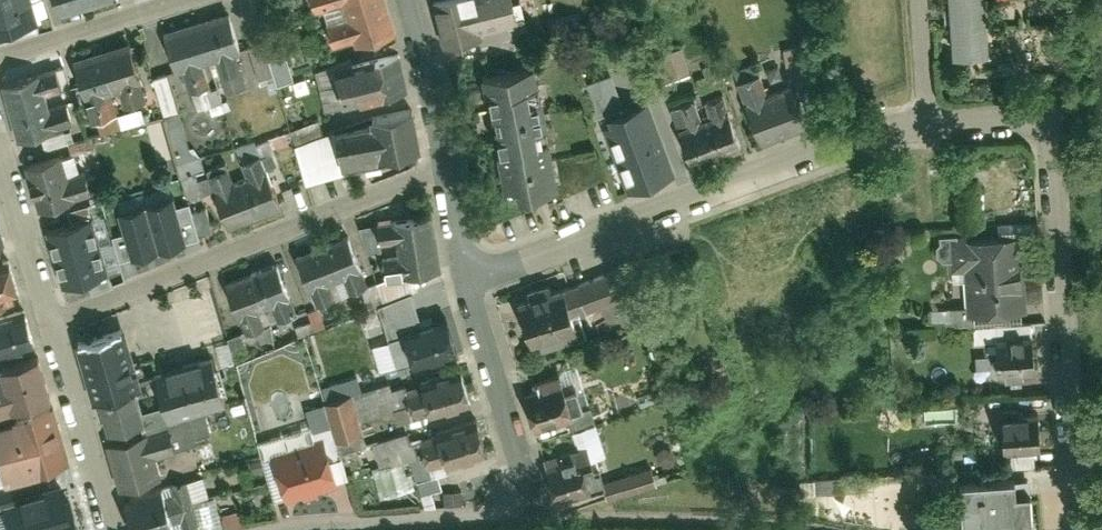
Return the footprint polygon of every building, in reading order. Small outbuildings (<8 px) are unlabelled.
[(32,18),(27,0),(0,0),(0,28),(32,18)] [(54,17),(111,0),(49,0),(54,17)] [(377,0),(316,0),(322,22),(337,19),(343,43),(385,33),(377,0)] [(436,7),(447,49),(521,30),(513,0),(462,0),(436,7)] [(951,53),(988,51),(985,0),(947,0),(951,53)] [(230,14),(165,36),(176,72),(183,70),(190,91),(211,85),(205,66),(219,61),(229,91),(247,85),(238,56),(243,54),(230,14)] [(261,41),(247,46),(262,84),(275,79),(261,41)] [(132,42),(75,60),(95,120),(117,113),(109,88),(119,84),(126,104),(150,96),(132,42)] [(810,48),(786,53),(791,81),(815,76),(810,48)] [(650,63),(658,86),(690,75),(682,52),(650,63)] [(335,105),(385,93),(377,57),(327,68),(335,105)] [(499,200),(558,191),(539,67),(480,76),(499,200)] [(39,72),(4,83),(21,138),(75,121),(70,106),(51,112),(46,100),(65,94),(59,74),(41,79),(39,72)] [(759,74),(738,81),(760,147),(807,131),(792,86),(766,95),(759,74)] [(588,88),(597,118),(622,110),(612,80),(588,88)] [(680,120),(669,124),(688,173),(744,151),(723,98),(705,106),(709,117),(699,121),(693,104),(676,111),(680,120)] [(600,122),(626,193),(672,177),(646,105),(600,122)] [(307,180),(350,167),(407,156),(400,111),(366,116),(368,127),(339,134),(297,147),(307,180)] [(179,114),(164,119),(180,175),(203,169),(197,147),(189,150),(179,114)] [(207,204),(217,231),(284,205),(266,156),(244,164),(249,176),(236,181),(230,165),(188,180),(198,207),(207,204)] [(62,157),(33,165),(46,209),(95,195),(88,172),(68,178),(62,157)] [(171,198),(145,206),(158,249),(184,242),(171,198)] [(145,206),(119,213),(132,257),(158,249),(145,206)] [(426,276),(421,218),(393,220),(393,224),(379,225),(384,274),(405,272),(405,278),(426,276)] [(89,223),(49,236),(63,282),(104,269),(89,223)] [(969,268),(970,311),(1022,309),(1020,235),(954,237),(955,269),(969,268)] [(363,273),(351,237),(291,257),(302,289),(311,286),(318,306),(360,292),(354,276),(363,273)] [(294,297),(281,261),(222,282),(233,314),(242,310),(249,330),(290,316),(285,300),(294,297)] [(13,264),(0,268),(0,308),(9,305),(6,295),(21,291),(13,264)] [(612,270),(565,285),(573,311),(620,296),(612,270)] [(565,285),(513,302),(525,340),(577,323),(573,311),(565,285)] [(402,331),(421,326),(412,296),(381,304),(390,337),(403,334),(402,331)] [(28,311),(0,319),(0,353),(37,342),(28,311)] [(412,365),(457,353),(447,319),(421,326),(402,331),(403,334),(412,365)] [(995,380),(1036,377),(1032,322),(971,326),(973,343),(993,341),(995,380)] [(234,356),(248,353),(244,332),(230,334),(234,356)] [(100,400),(108,433),(144,424),(121,334),(76,346),(90,403),(100,400)] [(156,374),(168,419),(228,403),(217,358),(156,374)] [(36,359),(0,368),(0,410),(46,399),(36,359)] [(418,421),(472,403),(461,370),(407,387),(418,421)] [(527,386),(541,430),(579,418),(565,374),(527,386)] [(332,397),(342,439),(364,434),(354,392),(332,397)] [(68,463),(53,406),(0,420),(0,482),(68,463)] [(1007,448),(1041,445),(1038,410),(1004,413),(1007,448)] [(205,415),(166,426),(171,448),(197,441),(195,435),(209,431),(205,415)] [(426,436),(439,473),(493,454),(480,417),(426,436)] [(166,426),(108,441),(120,488),(157,479),(151,456),(173,450),(171,448),(166,426)] [(290,501),(343,486),(329,437),(276,452),(290,501)] [(592,449),(544,466),(557,503),(605,486),(592,449)] [(209,519),(198,477),(129,496),(139,529),(170,529),(209,519)] [(1012,480),(957,483),(958,508),(974,508),(975,528),(1029,525),(1028,493),(1013,494),(1012,480)] [(69,485),(6,502),(13,529),(82,529),(69,485)]
